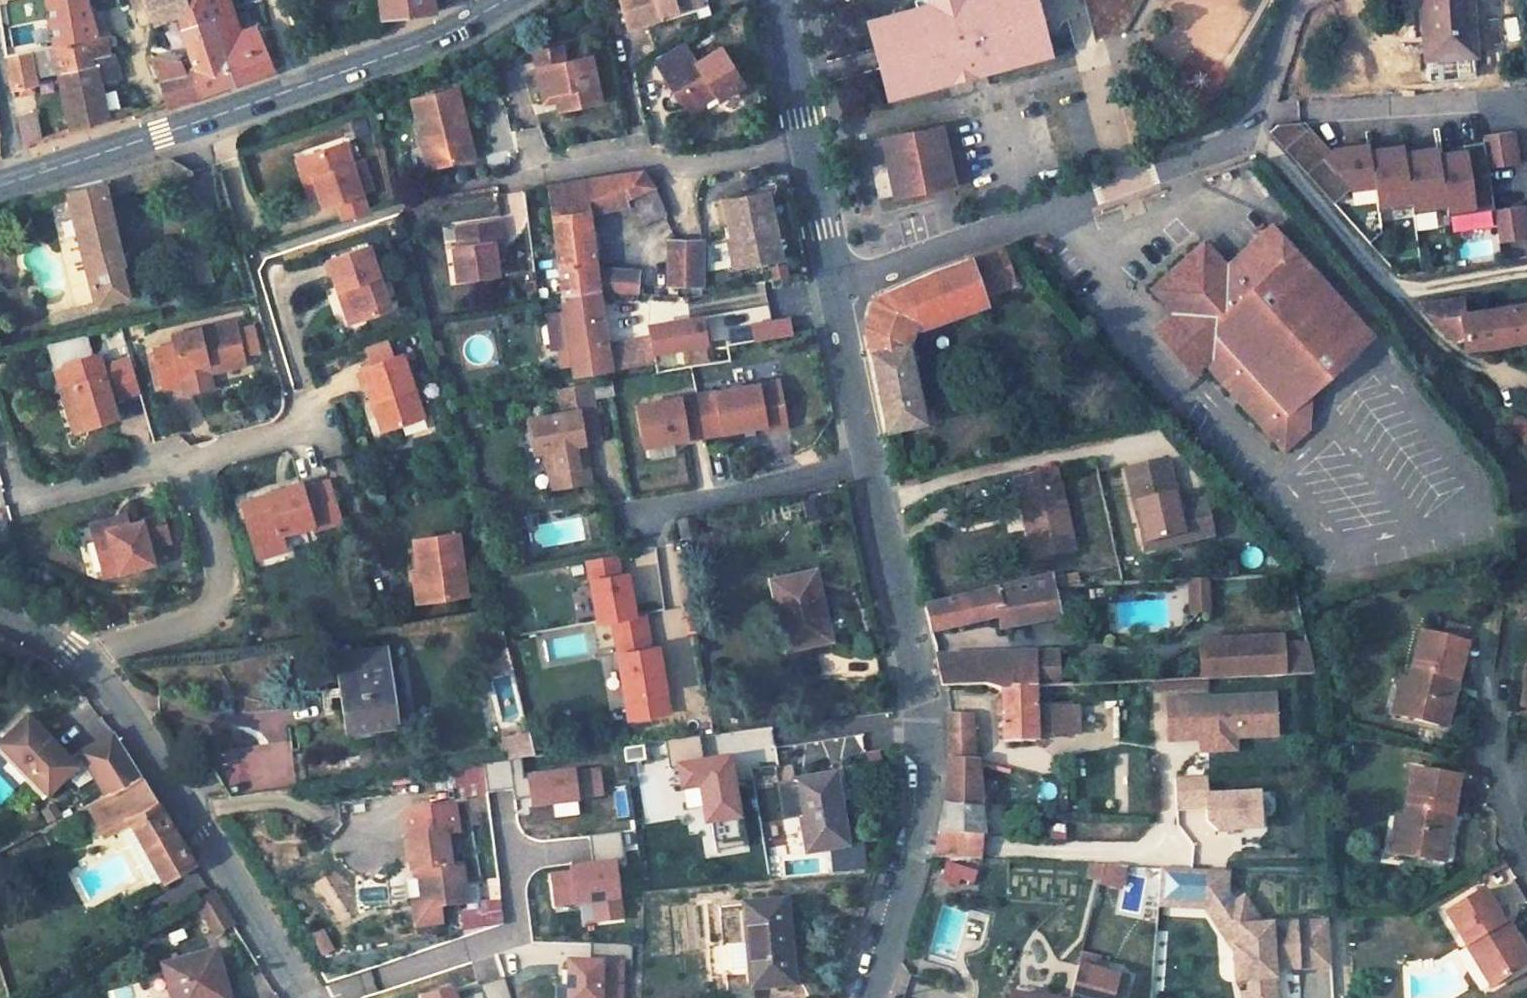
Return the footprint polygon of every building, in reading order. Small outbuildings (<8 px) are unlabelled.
[(58,77),(71,130),(105,118),(97,82),(117,78),(111,54),(107,55),(106,48),(104,35),(106,35),(100,13),(88,15),(84,0),(41,0),(44,23),(46,33),(22,37),(24,51),(4,55),(10,87),(19,85),(20,93),(31,90),(29,82),(34,82),(32,72),(56,67),(58,77)] [(129,1),(137,26),(150,22),(174,14),(184,10),(181,0),(133,0),(129,1)] [(174,14),(179,29),(209,19),(231,12),(227,0),(216,0),(184,10),(174,14)] [(184,10),(216,0),(181,0),(184,10)] [(379,18),(432,12),(430,0),(377,0),(379,18)] [(624,30),(659,18),(658,14),(672,10),(673,13),(674,13),(691,7),(689,0),(613,0),(624,30)] [(933,5),(879,22),(884,41),(878,43),(889,78),(895,76),(901,96),(1003,64),(1003,61),(1022,55),(1024,57),(1048,50),(1039,18),(1036,18),(1031,2),(1034,1),(1034,0),(931,0),(933,5)] [(1143,0),(1085,0),(1096,41),(1124,33),(1143,0)] [(1424,7),(1429,7),(1433,53),(1472,51),(1468,0),(1423,0),(1424,7)] [(231,12),(209,19),(232,84),(270,70),(251,26),(237,31),(231,12)] [(209,19),(179,29),(192,68),(201,95),(232,84),(209,19)] [(44,23),(20,27),(22,37),(46,33),(44,23)] [(116,46),(113,33),(106,35),(104,35),(106,48),(116,46)] [(701,103),(710,97),(713,101),(735,87),(714,51),(693,63),(681,45),(650,64),(669,95),(666,102),(677,107),(684,119),(699,109),(701,103)] [(602,101),(591,55),(567,60),(563,47),(536,53),(545,92),(567,88),(571,108),(602,101)] [(180,61),(153,57),(167,106),(201,95),(192,68),(183,71),(180,61)] [(455,88),(412,99),(429,167),(465,158),(456,121),(463,120),(455,88)] [(571,108),(567,88),(545,92),(547,101),(560,99),(562,110),(571,108)] [(463,120),(456,121),(465,158),(473,157),(463,120)] [(1279,126),(1270,133),(1285,150),(1306,130),(1300,124),(1279,126)] [(940,126),(885,137),(896,195),(952,183),(940,126)] [(1306,130),(1285,150),(1334,205),(1353,187),(1326,157),(1333,150),(1309,127),(1306,130)] [(1512,129),(1481,133),(1482,140),(1484,150),(1514,145),(1512,129)] [(28,135),(19,138),(20,148),(30,144),(28,135)] [(1462,148),(1437,152),(1446,207),(1447,213),(1493,206),(1486,166),(1484,150),(1482,140),(1462,143),(1462,148)] [(1333,148),(1333,150),(1326,157),(1353,187),(1374,184),(1368,149),(1367,142),(1333,148)] [(1402,143),(1368,149),(1374,184),(1378,211),(1411,205),(1403,150),(1402,143)] [(310,155),(326,208),(342,203),(365,196),(348,144),(310,155)] [(1436,145),(1403,150),(1411,205),(1412,212),(1446,207),(1437,152),(1436,145)] [(1514,145),(1484,150),(1486,166),(1517,161),(1514,145)] [(304,157),(313,187),(319,186),(310,155),(304,157)] [(376,193),(366,164),(356,167),(365,196),(376,193)] [(68,191),(96,303),(128,296),(120,266),(124,265),(108,198),(137,189),(137,187),(133,171),(120,176),(68,191)] [(642,172),(549,186),(553,217),(588,213),(624,204),(621,198),(651,186),(642,172)] [(651,186),(621,198),(624,204),(634,228),(665,214),(653,185),(651,186)] [(722,198),(727,236),(736,235),(740,264),(773,259),(764,192),(722,198)] [(347,220),(371,212),(365,196),(342,203),(347,220)] [(1523,202),(1493,206),(1496,223),(1526,218),(1523,202)] [(588,213),(553,217),(562,294),(598,291),(636,294),(638,270),(596,266),(588,213)] [(1496,223),(1498,239),(1526,234),(1526,227),(1526,218),(1496,223)] [(498,219),(457,224),(460,244),(454,245),(458,280),(498,275),(495,258),(492,241),(501,240),(498,219)] [(1203,244),(1155,288),(1177,312),(1175,324),(1170,344),(1193,370),(1205,359),(1283,445),(1304,424),(1307,388),(1367,333),(1270,228),(1225,268),(1203,244)] [(740,264),(736,235),(727,236),(723,237),(727,266),(740,264)] [(501,240),(492,241),(495,258),(503,256),(501,240)] [(1462,241),(1462,258),(1490,257),(1490,241),(1462,241)] [(703,242),(669,242),(669,284),(704,284),(703,242)] [(369,246),(328,258),(338,288),(346,285),(357,319),(390,308),(369,246)] [(1005,246),(971,258),(985,298),(1018,285),(1005,246)] [(208,251),(188,254),(194,284),(213,278),(208,251)] [(936,269),(902,284),(917,325),(921,322),(948,311),(985,298),(971,258),(936,269)] [(788,260),(769,264),(772,278),(791,273),(788,260)] [(538,298),(536,282),(529,283),(532,299),(538,298)] [(902,284),(873,296),(865,325),(868,341),(904,335),(917,325),(902,284)] [(346,285),(338,288),(348,322),(357,319),(346,285)] [(598,291),(562,294),(568,335),(571,360),(573,375),(661,361),(659,350),(711,341),(706,315),(655,325),(657,336),(615,343),(607,344),(601,310),(598,291)] [(687,297),(676,296),(675,305),(685,307),(687,297)] [(1420,302),(1452,339),(1466,336),(1467,346),(1526,336),(1526,303),(1464,312),(1460,298),(1420,302)] [(610,309),(601,310),(607,344),(615,343),(610,309)] [(1167,321),(1156,330),(1170,344),(1175,324),(1177,312),(1167,321)] [(791,314),(752,321),(756,341),(795,333),(791,314)] [(175,346),(152,351),(162,388),(184,382),(186,392),(214,386),(210,371),(246,362),(235,319),(172,335),(175,346)] [(238,330),(245,357),(262,353),(255,326),(238,330)] [(92,356),(86,334),(49,343),(56,367),(92,356)] [(571,360),(568,335),(548,337),(551,362),(571,360)] [(904,335),(868,341),(886,427),(922,420),(917,399),(904,335)] [(403,352),(360,366),(372,402),(378,400),(387,429),(424,417),(403,352)] [(92,356),(56,367),(64,397),(69,396),(78,405),(83,426),(117,416),(111,398),(139,390),(131,361),(102,369),(98,355),(92,356)] [(756,382),(696,394),(704,433),(723,430),(722,427),(734,425),(734,427),(764,422),(756,382)] [(586,415),(581,384),(563,387),(567,409),(553,412),(533,415),(538,449),(543,448),(550,486),(583,480),(577,443),(572,417),(586,415)] [(563,387),(549,390),(553,412),(567,409),(563,387)] [(696,394),(637,405),(644,445),(674,439),(673,436),(685,434),(685,437),(704,433),(696,394)] [(69,396),(64,397),(74,429),(83,426),(78,405),(69,396)] [(378,400),(372,402),(382,432),(387,429),(378,400)] [(586,415),(572,417),(577,443),(591,440),(586,415)] [(1166,461),(1126,470),(1143,544),(1181,535),(1182,541),(1213,534),(1205,501),(1176,507),(1166,461)] [(1056,468),(1020,475),(1024,493),(1018,494),(1033,558),(1074,550),(1056,468)] [(282,489),(241,501),(255,548),(282,540),(280,533),(313,523),(341,515),(332,482),(303,491),(284,496),(282,489)] [(301,483),(282,489),(284,496),(303,491),(301,483)] [(103,576),(152,563),(149,550),(167,545),(157,507),(137,513),(139,520),(128,523),(91,534),(103,576)] [(341,515),(313,523),(315,531),(343,523),(341,515)] [(91,534),(128,523),(125,516),(89,525),(91,534)] [(693,518),(680,520),(683,536),(696,534),(693,518)] [(459,533),(413,539),(418,573),(419,584),(425,584),(428,600),(467,595),(459,533)] [(1181,535),(1143,544),(1144,551),(1182,541),(1181,535)] [(282,540),(255,548),(258,556),(285,549),(282,540)] [(620,573),(617,553),(589,558),(602,629),(614,627),(636,623),(634,612),(627,572),(620,573)] [(814,568),(770,579),(780,623),(789,622),(794,644),(829,636),(814,568)] [(418,573),(413,573),(416,601),(428,600),(425,584),(419,584),(418,573)] [(1079,575),(1049,577),(1051,586),(1080,585),(1079,575)] [(1049,577),(925,607),(932,631),(970,624),(968,616),(997,611),(1001,630),(1058,619),(1051,586),(1049,577)] [(1188,589),(1207,589),(1207,580),(1188,580),(1188,589)] [(1189,611),(1208,610),(1207,589),(1188,589),(1189,611)] [(636,623),(614,627),(615,633),(647,627),(644,611),(634,612),(636,623)] [(789,622),(780,623),(785,646),(794,644),(789,622)] [(1470,628),(1446,622),(1442,636),(1467,643),(1470,628)] [(647,627),(615,633),(630,718),(670,711),(658,645),(651,646),(647,627)] [(1442,636),(1421,631),(1401,715),(1439,724),(1443,705),(1451,707),(1467,643),(1442,636)] [(1209,677),(1288,673),(1286,640),(1161,646),(1162,680),(1209,677)] [(385,646),(340,653),(352,730),(396,724),(385,646)] [(508,647),(481,654),(486,677),(514,670),(508,647)] [(1036,654),(937,656),(943,684),(986,683),(1003,690),(1034,686),(1037,686),(1036,654)] [(514,670),(486,677),(503,741),(530,734),(514,670)] [(1162,680),(1147,680),(1148,690),(1209,687),(1209,677),(1162,680)] [(1035,705),(1034,686),(1003,690),(1005,741),(1036,740),(1036,733),(1070,732),(1070,716),(1070,705),(1067,705),(1035,705)] [(1275,694),(1168,699),(1170,740),(1202,738),(1236,736),(1277,734),(1275,694)] [(1451,707),(1443,705),(1439,724),(1447,727),(1451,707)] [(69,754),(29,710),(2,735),(33,768),(24,776),(40,794),(65,772),(78,786),(96,776),(107,795),(141,775),(122,744),(116,736),(75,760),(69,754)] [(971,714),(950,712),(948,732),(950,760),(974,761),(974,760),(971,714)] [(111,730),(69,754),(75,760),(116,736),(111,730)] [(530,734),(503,741),(508,760),(536,757),(530,734)] [(1236,736),(1202,738),(1202,753),(1237,752),(1236,736)] [(288,740),(201,750),(229,796),(296,788),(288,740)] [(646,742),(624,745),(626,759),(648,756),(646,742)] [(623,745),(577,752),(578,767),(625,762),(623,745)] [(974,761),(950,760),(946,807),(940,834),(984,836),(982,811),(982,799),(978,760),(974,760),(974,761)] [(487,763),(489,788),(512,787),(511,761),(487,763)] [(704,853),(742,850),(736,762),(680,765),(685,835),(702,833),(704,853)] [(471,784),(486,783),(485,765),(469,766),(471,784)] [(454,787),(469,785),(467,766),(452,768),(454,787)] [(602,768),(529,776),(533,809),(606,797),(602,768)] [(1459,777),(1413,769),(1398,854),(1437,861),(1440,840),(1449,842),(1459,777)] [(15,789),(0,773),(0,804),(15,789)] [(800,812),(807,851),(846,844),(834,774),(779,783),(784,815),(800,812)] [(193,859),(141,775),(107,795),(88,805),(104,835),(129,822),(163,878),(193,859)] [(1265,788),(1210,791),(1209,775),(1176,776),(1177,811),(1209,809),(1210,832),(1267,830),(1265,788)] [(591,834),(593,857),(623,855),(621,832),(591,834)] [(448,833),(409,837),(413,873),(421,872),(424,903),(415,905),(417,925),(441,922),(440,910),(460,907),(457,888),(465,888),(463,867),(452,868),(448,833)] [(1449,842),(1440,840),(1437,861),(1446,863),(1449,842)] [(618,860),(572,864),(572,871),(553,873),(553,909),(594,906),(598,924),(624,921),(618,860)] [(941,886),(973,894),(980,869),(948,861),(941,886)] [(1126,886),(1127,865),(1088,861),(1086,882),(1126,886)] [(1229,871),(1162,868),(1159,905),(1209,907),(1235,947),(1245,947),(1244,927),(1234,927),(1223,910),(1234,903),(1228,893),(1229,871)] [(465,888),(457,888),(460,907),(467,906),(465,888)] [(1446,912),(1466,946),(1473,941),(1497,982),(1526,964),(1526,953),(1511,926),(1508,928),(1484,889),(1446,912)] [(213,893),(195,903),(196,905),(201,913),(212,931),(230,920),(213,893)] [(1223,910),(1234,927),(1244,927),(1245,947),(1235,947),(1236,980),(1249,979),(1250,993),(1244,993),(1244,997),(1276,997),(1274,964),(1298,963),(1298,968),(1332,966),(1330,922),(1263,925),(1245,896),(1234,903),(1223,910)] [(786,899),(742,903),(751,990),(794,987),(793,977),(786,899)] [(462,931),(506,923),(502,901),(458,908),(462,931)] [(196,905),(189,909),(194,917),(201,913),(196,905)] [(1473,941),(1466,946),(1491,987),(1497,982),(1473,941)] [(722,945),(708,946),(710,976),(724,976),(722,945)] [(165,965),(175,997),(224,997),(211,952),(165,965)] [(570,959),(569,997),(625,997),(626,960),(570,959)] [(1125,976),(1079,965),(1071,997),(1120,997),(1125,976)] [(507,980),(470,990),(472,997),(511,997),(507,980)] [(425,996),(425,997),(460,997),(456,986),(425,996)]
